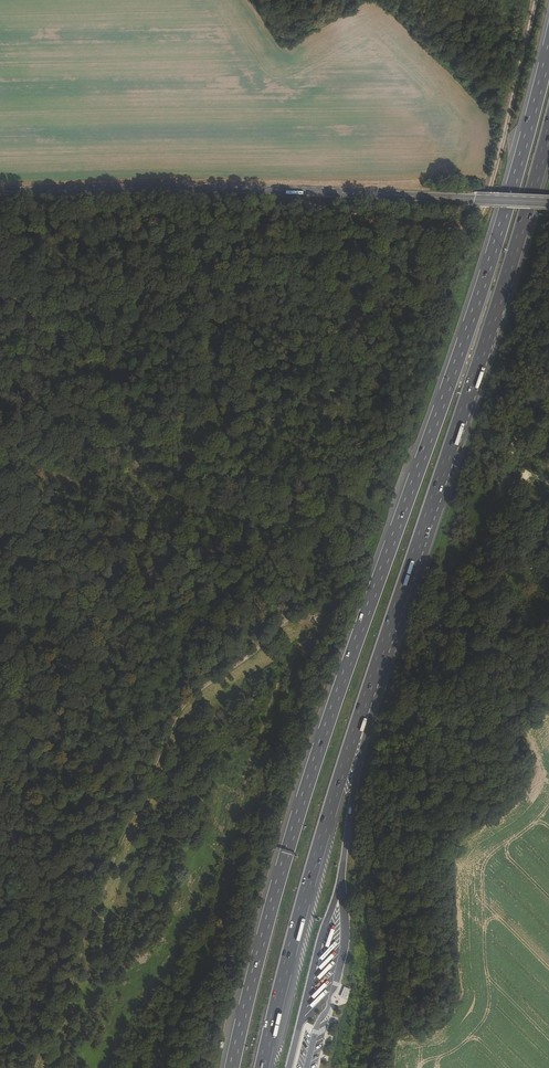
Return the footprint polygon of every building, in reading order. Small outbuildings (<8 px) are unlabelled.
[(187,321),(184,320),(185,316),(179,315),(178,318),(172,316),(170,322),(186,327),(187,321)] [(325,956),(333,948),(330,946),(322,954),(325,956)] [(316,967),(319,970),(336,955),(333,952),(316,967)] [(329,962),(314,978),(317,981),(332,965),(329,962)] [(326,973),(312,987),(316,990),(310,996),(314,999),(308,1006),(311,1009),(326,992),(323,990),(329,983),(325,979),(329,976),(326,973)] [(351,990),(345,988),(341,999),(347,1001),(351,990)]
